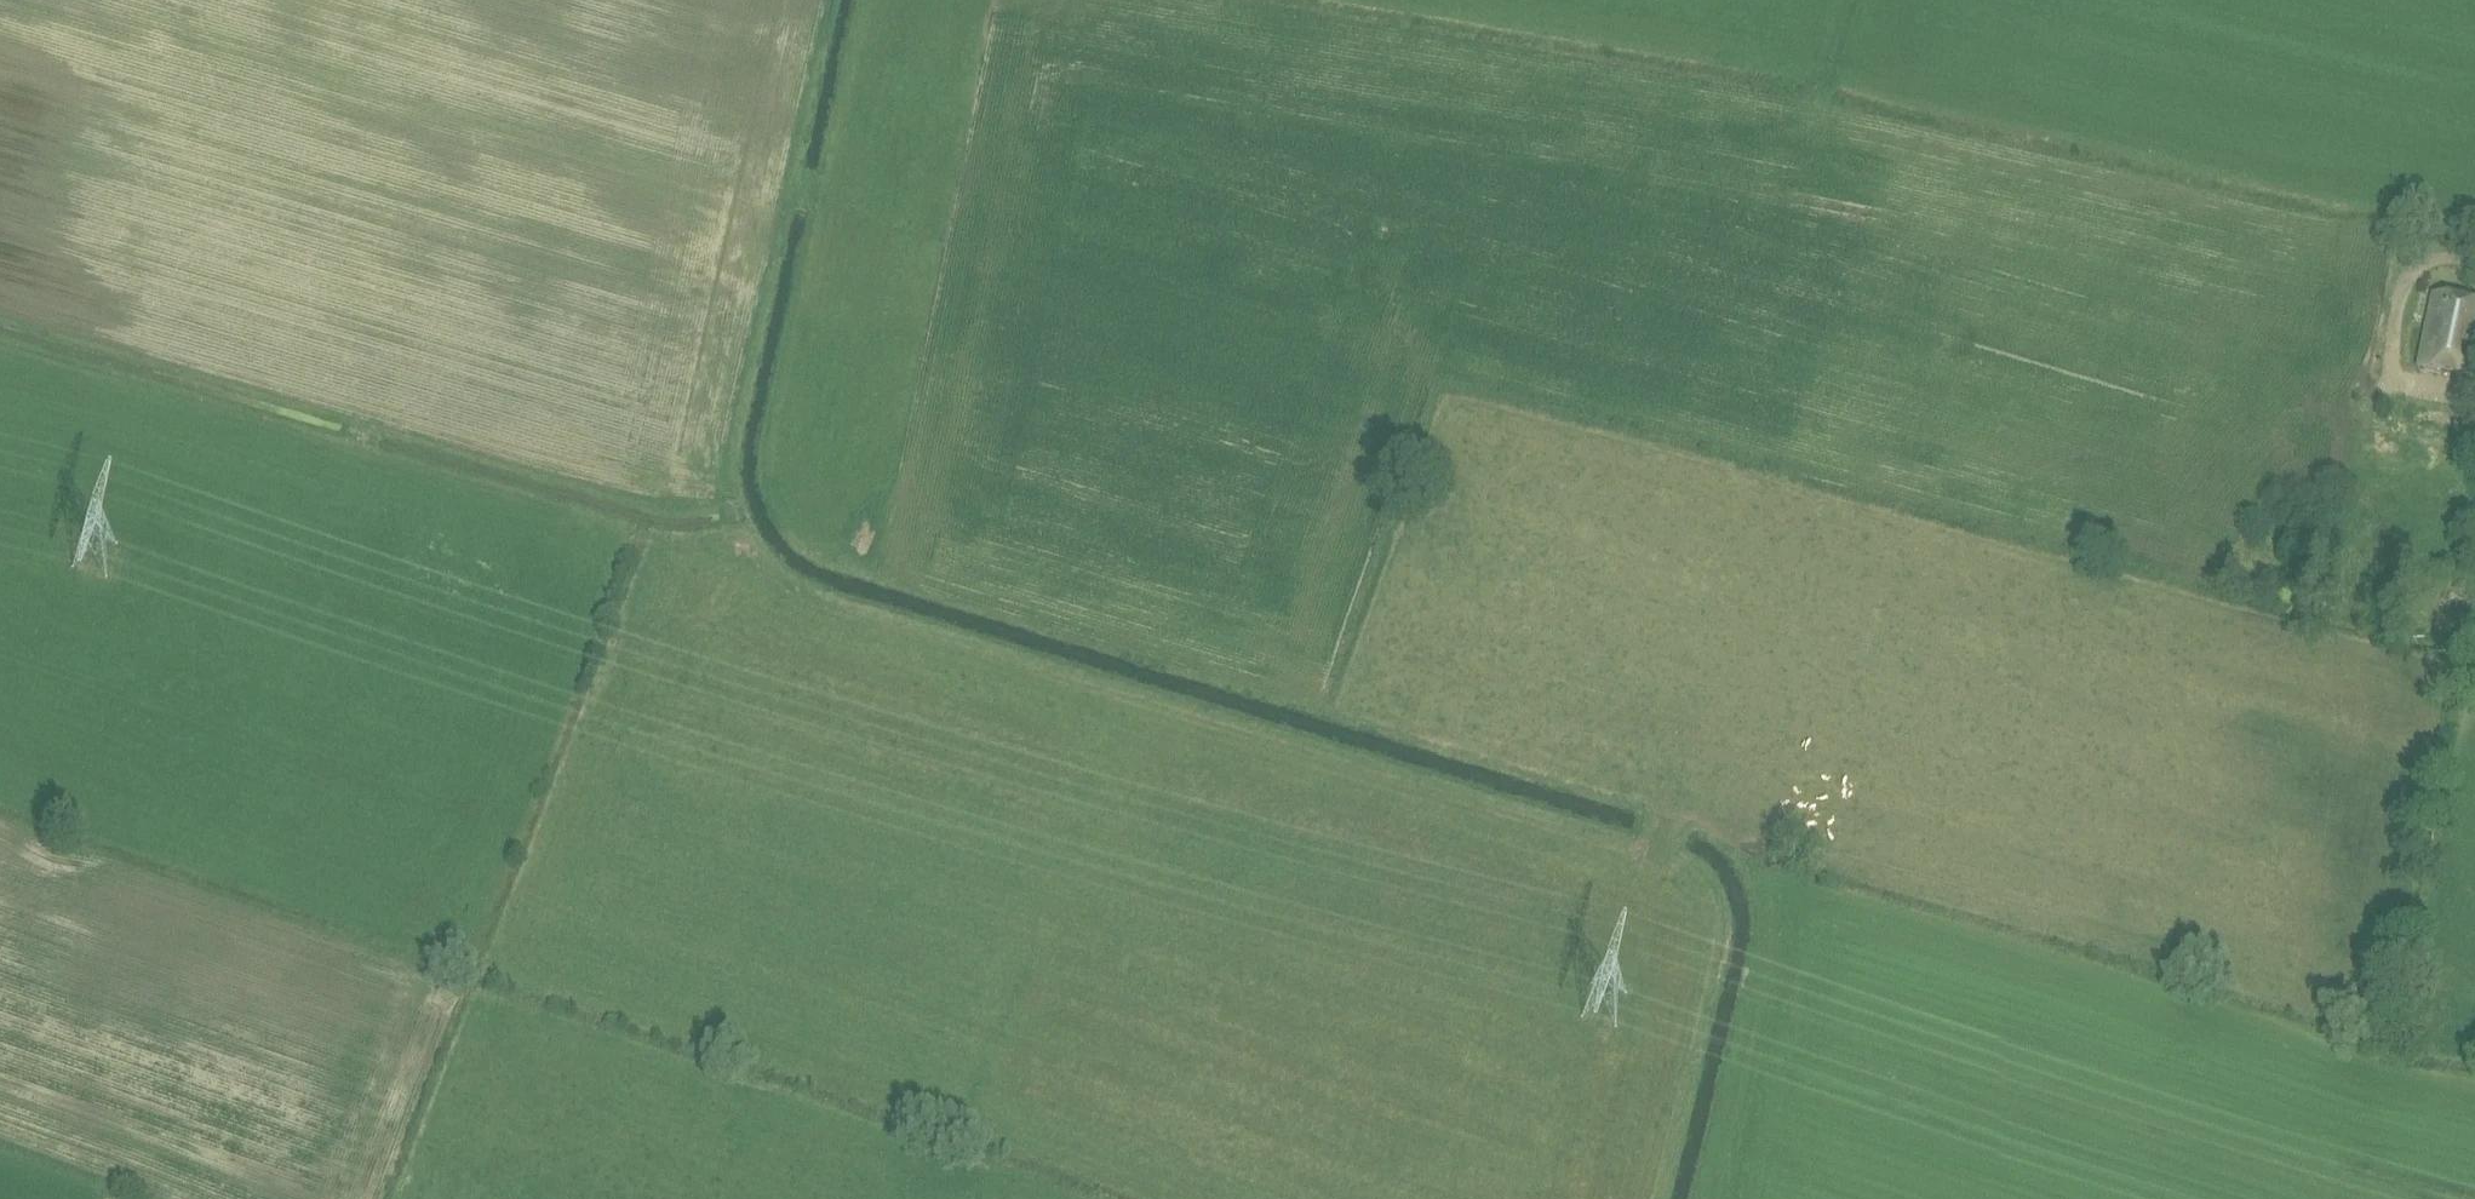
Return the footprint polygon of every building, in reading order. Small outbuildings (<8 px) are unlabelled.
[(2417,366),(2474,381),(2474,304),(2436,294),(2417,366)]
